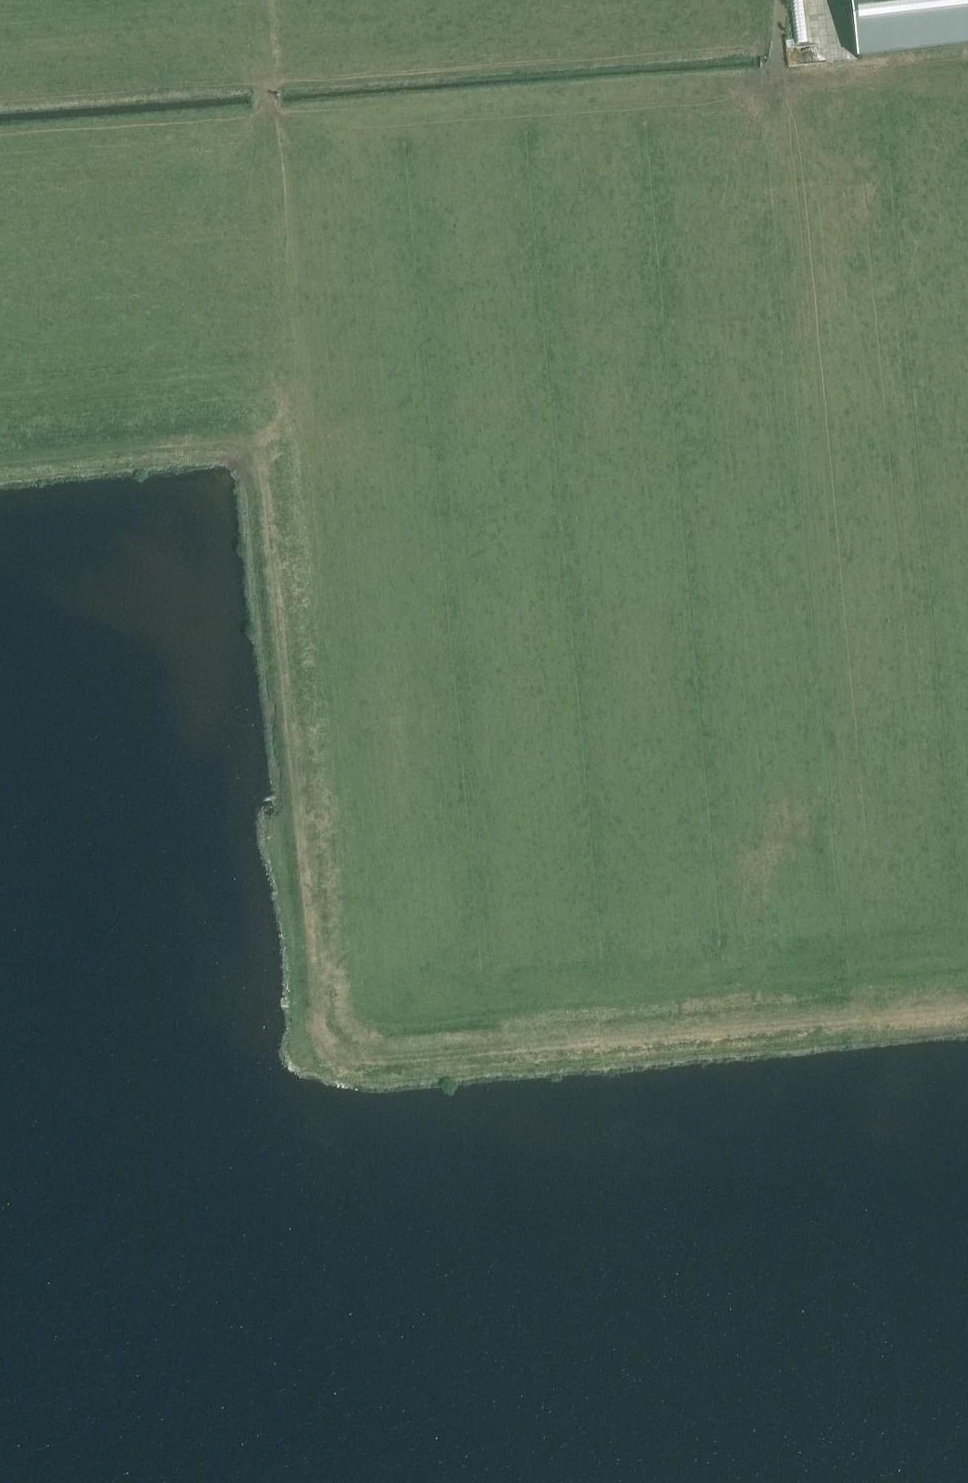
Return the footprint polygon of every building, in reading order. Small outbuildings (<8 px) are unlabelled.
[(858,59),(967,46),(967,0),(852,0),(858,59)]
